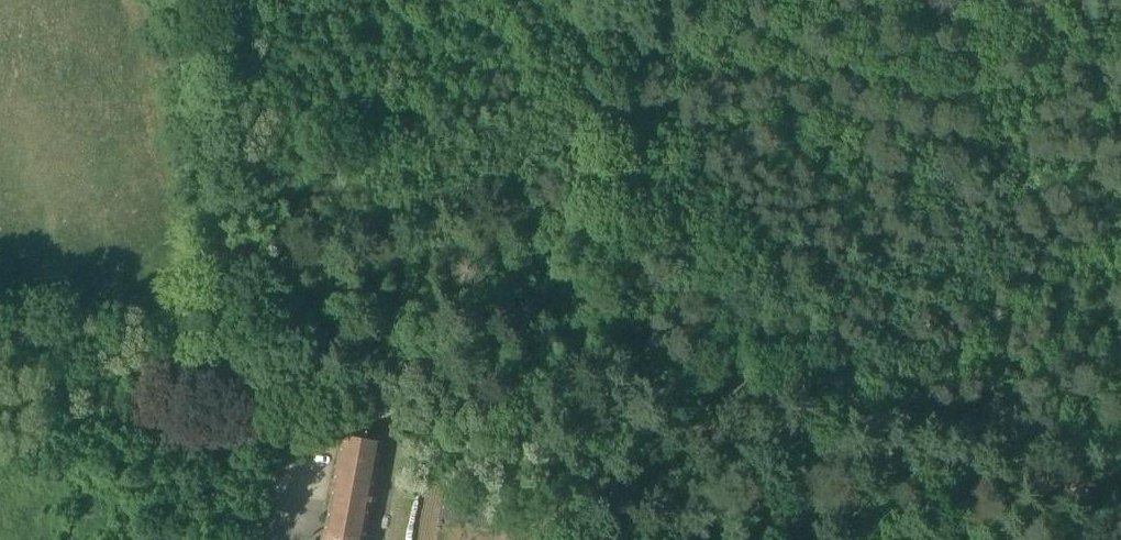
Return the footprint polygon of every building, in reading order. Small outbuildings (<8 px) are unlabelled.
[(344,435),(324,539),(365,539),(383,442),(344,435)]
